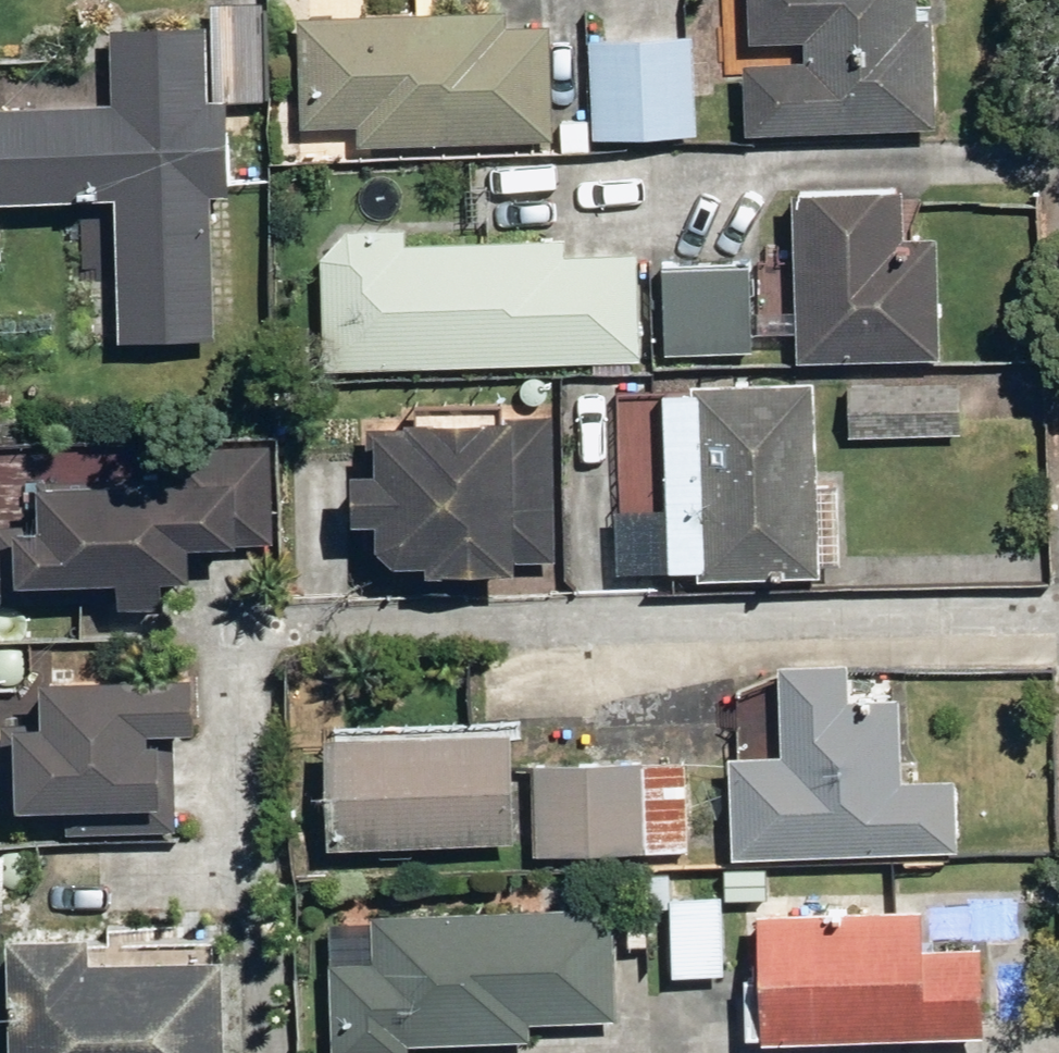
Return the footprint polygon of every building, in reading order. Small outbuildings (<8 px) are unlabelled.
[(120,198),(117,336),(215,338),(218,191),(231,191),(233,97),(272,98),(275,1),(230,0),(213,0),(212,30),(111,28),(110,94),(0,91),(0,195),(120,198)] [(357,12),(357,0),(315,0),(315,12),(305,11),(303,123),(360,124),(360,139),(492,142),(494,15),(357,12)] [(750,35),(805,36),(804,57),(751,57),(750,125),(937,128),(939,6),(915,5),(915,0),(751,0),(750,35)] [(695,33),(595,32),(594,130),(694,131),(695,33)] [(805,246),(763,247),(766,328),(803,327),(804,356),(940,352),(937,237),(908,238),(906,181),(803,183),(805,246)] [(337,331),(337,366),(644,363),(643,188),(527,189),(527,236),(434,237),(434,224),(321,225),(322,332),(337,331)] [(756,264),(669,262),(668,351),(754,353),(756,264)] [(962,378),(847,377),(847,431),(962,432),(962,378)] [(819,380),(670,380),(670,567),(819,568),(819,380)] [(561,569),(557,406),(386,410),(387,466),(363,467),(364,514),(390,514),(391,560),(432,559),(432,572),(561,569)] [(67,573),(125,577),(123,603),(168,606),(170,580),(198,582),(201,535),(276,540),(282,446),(179,439),(177,474),(38,465),(34,516),(6,515),(1,595),(65,599),(67,573)] [(783,754),(736,754),(735,849),(962,851),(963,780),(923,780),(923,759),(906,759),(906,700),(853,699),(854,666),(786,665),(786,695),(747,695),(747,729),(783,729),(783,754)] [(197,721),(198,673),(51,672),(51,718),(23,718),(22,801),(167,802),(168,721),(197,721)] [(508,729),(329,729),(330,840),(508,840),(508,729)] [(686,765),(533,763),(532,848),(685,850),(686,765)] [(727,895),(677,894),(675,972),(725,973),(727,895)] [(332,1052),(413,1052),(414,1040),(529,1044),(530,1019),(619,1022),(623,912),(379,903),(379,918),(354,918),(353,964),(335,964),(332,1052)] [(988,944),(927,942),(928,912),(765,908),(762,1033),(976,1039),(975,1052),(1031,1052),(1034,945),(988,944)] [(14,933),(14,1052),(229,1052),(229,956),(93,956),(94,933),(14,933)]
